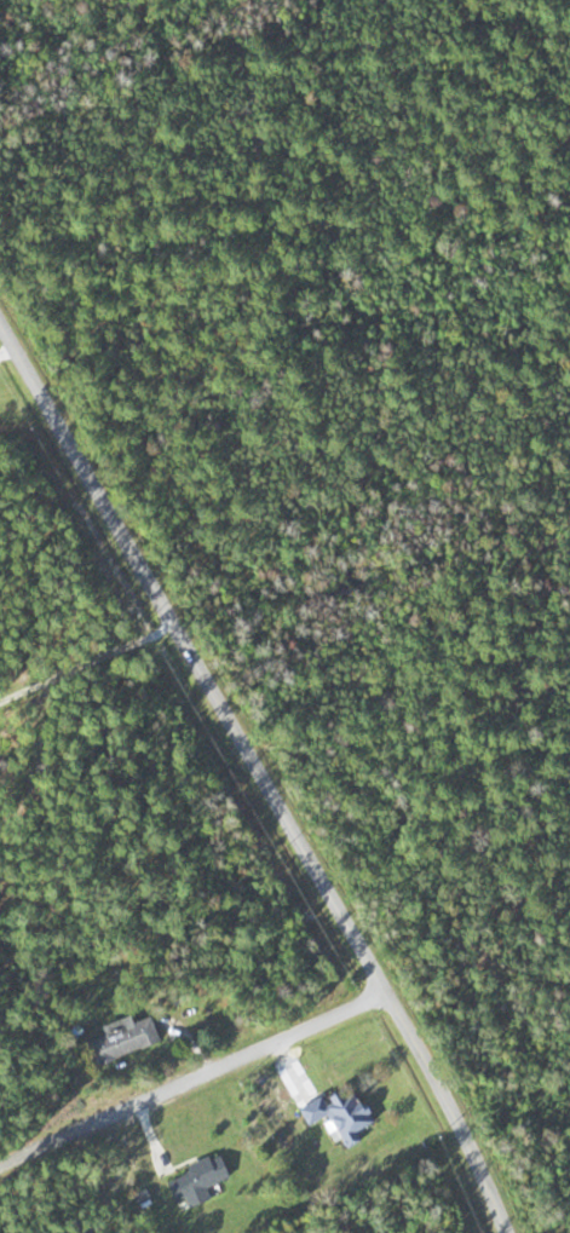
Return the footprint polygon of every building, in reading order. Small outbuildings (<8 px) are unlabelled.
[(109,1026),(112,1034),(95,1039),(103,1065),(169,1045),(160,1017),(142,1022),(140,1017),(109,1026)] [(309,1109),(317,1128),(333,1120),(343,1140),(369,1127),(351,1089),(309,1109)] [(186,1203),(193,1200),(198,1209),(218,1200),(213,1189),(239,1178),(228,1154),(174,1178),(186,1203)]
